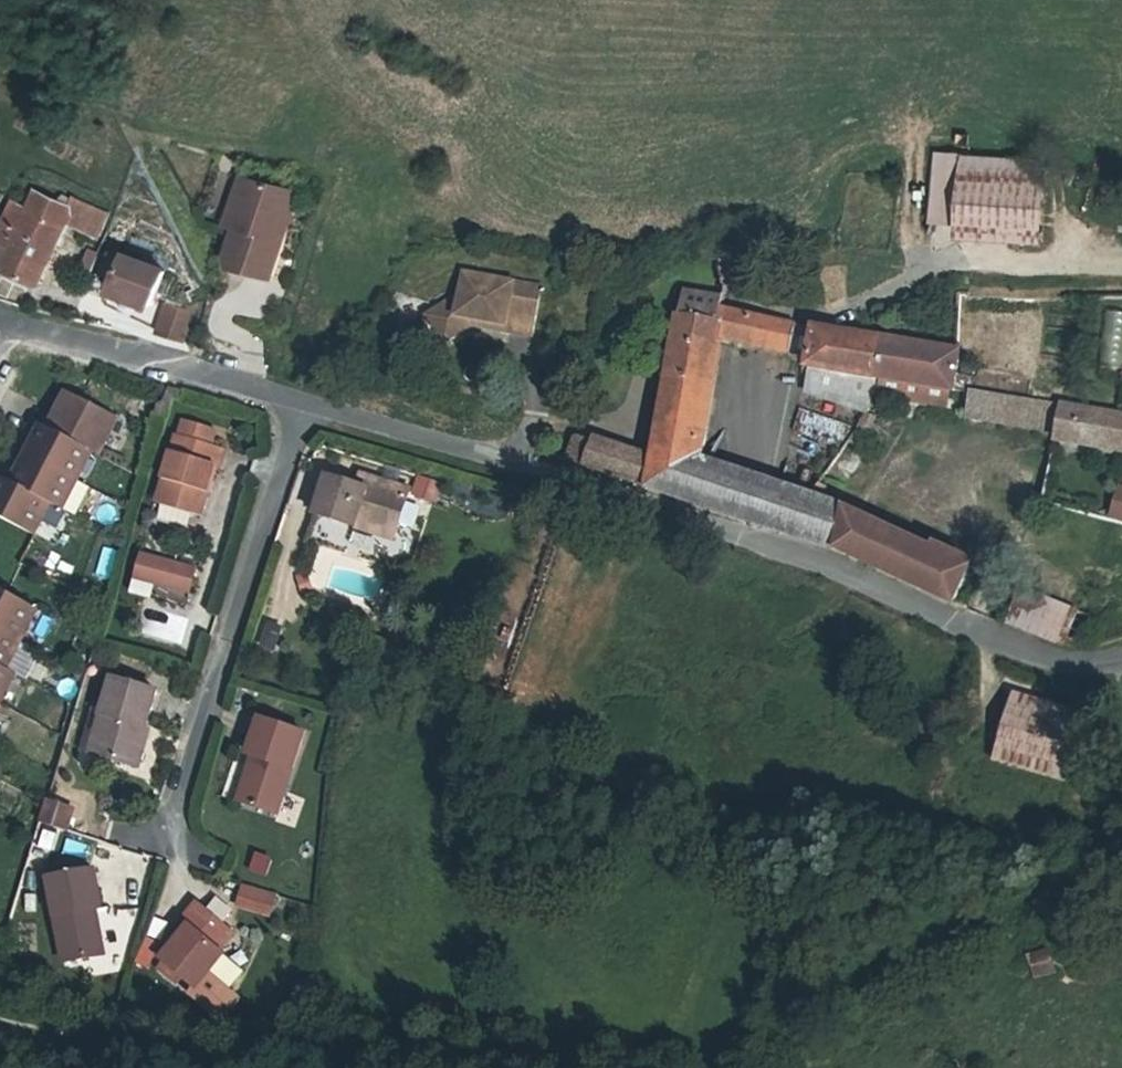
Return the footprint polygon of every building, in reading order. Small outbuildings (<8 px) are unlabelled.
[(241,231),(251,183),(242,181),(232,229),(241,231)] [(965,181),(961,225),(1045,231),(1048,188),(965,181)] [(234,260),(238,271),(279,280),(298,193),(251,183),(241,231),(234,260)] [(14,267),(11,275),(46,291),(63,251),(72,224),(108,240),(117,214),(78,198),(74,209),(41,195),(35,209),(23,204),(10,229),(15,231),(28,237),(14,267)] [(28,237),(15,231),(2,262),(14,267),(28,237)] [(123,260),(98,251),(90,279),(113,287),(123,260)] [(436,311),(455,338),(481,319),(489,321),(488,327),(535,336),(543,287),(467,273),(464,292),(436,311)] [(722,326),(724,311),(725,306),(688,300),(685,319),(722,326)] [(168,336),(195,343),(202,312),(175,306),(168,336)] [(455,338),(436,311),(430,316),(448,342),(455,338)] [(722,326),(720,335),(791,352),(796,328),(724,311),(722,326)] [(720,335),(722,326),(685,319),(676,376),(713,381),(720,335)] [(791,352),(812,357),(817,330),(796,328),(791,352)] [(885,340),(817,330),(812,357),(810,370),(878,381),(885,340)] [(885,340),(878,381),(955,391),(958,351),(885,340)] [(657,493),(754,526),(766,484),(700,461),(713,381),(676,376),(662,461),(657,493)] [(1059,430),(1062,409),(972,394),(968,416),(1059,430)] [(43,541),(58,510),(67,514),(94,454),(111,461),(119,444),(112,441),(122,421),(73,399),(56,434),(42,427),(14,488),(0,482),(0,521),(43,541)] [(1120,418),(1062,409),(1059,430),(1061,430),(1058,444),(1114,455),(1120,418)] [(180,447),(159,512),(203,528),(221,478),(227,481),(233,465),(218,459),(224,442),(193,432),(186,449),(180,447)] [(578,467),(635,486),(643,456),(604,443),(601,446),(587,442),(578,467)] [(657,493),(662,461),(643,456),(635,486),(657,493)] [(411,495),(437,504),(444,482),(418,474),(411,495)] [(785,491),(802,496),(807,482),(789,476),(785,491)] [(771,531),(785,491),(766,484),(754,526),(771,531)] [(364,485),(360,497),(372,501),(376,489),(364,485)] [(1121,523),(1121,486),(1113,521),(1121,523)] [(785,491),(771,531),(794,539),(818,547),(851,560),(959,608),(975,570),(822,503),(827,490),(819,487),(810,500),(802,496),(785,491)] [(320,526),(360,540),(363,530),(398,542),(411,501),(376,489),(372,501),(360,497),(332,488),(320,526)] [(395,551),(398,542),(363,530),(360,540),(395,551)] [(142,556),(136,591),(196,602),(202,567),(142,556)] [(1053,645),(1066,610),(1013,589),(1000,624),(1053,645)] [(11,680),(5,676),(19,645),(24,647),(38,616),(0,598),(0,706),(11,680)] [(271,624),(264,648),(279,652),(286,628),(271,624)] [(89,758),(128,770),(142,730),(145,732),(157,698),(114,682),(89,758)] [(1019,694),(1001,766),(1083,787),(1102,715),(1019,694)] [(253,763),(260,765),(270,768),(256,812),(283,821),(307,741),(264,727),(253,763)] [(153,735),(145,732),(142,730),(128,770),(139,774),(153,735)] [(235,759),(228,798),(242,801),(249,761),(235,759)] [(248,809),(256,812),(270,768),(260,765),(248,809)] [(76,818),(49,810),(43,831),(69,839),(76,818)] [(252,874),(270,878),(275,859),(256,854),(252,874)] [(91,912),(100,912),(104,912),(99,877),(51,884),(64,968),(97,963),(91,912)] [(243,886),(238,911),(275,918),(280,892),(243,886)] [(106,961),(100,912),(91,912),(97,963),(106,961)] [(165,976),(160,980),(171,991),(176,985),(192,1000),(207,984),(224,967),(218,959),(231,945),(198,914),(183,929),(191,937),(172,955),(158,970),(165,976)] [(165,948),(172,955),(191,937),(183,929),(165,948)] [(224,967),(207,984),(225,1001),(242,983),(224,967)] [(154,975),(160,980),(165,976),(158,970),(154,975)] [(225,1001),(207,984),(192,1000),(187,1005),(216,1032),(236,1012),(225,1001)]
